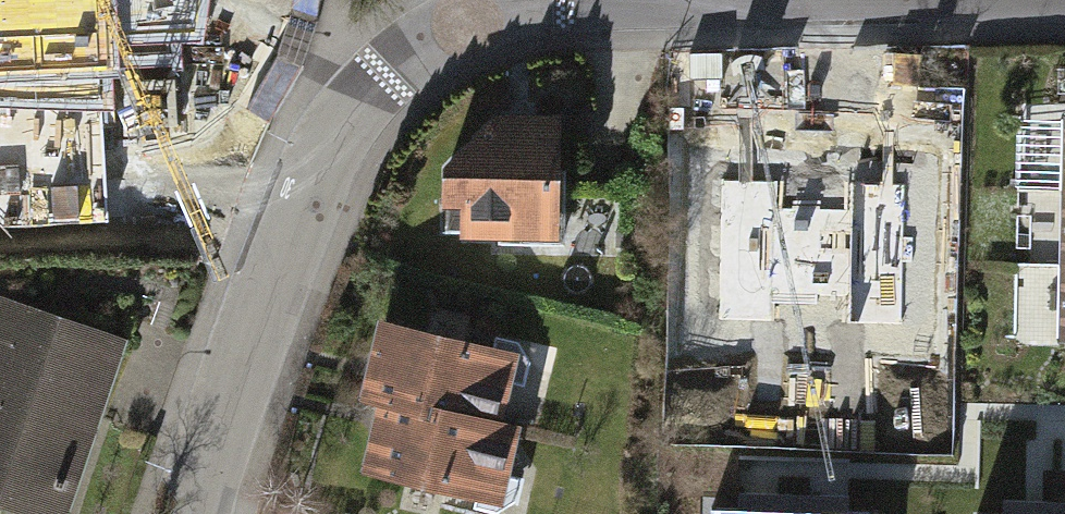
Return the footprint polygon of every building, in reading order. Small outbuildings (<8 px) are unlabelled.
[(114,71),(113,54),(172,52),(171,30),(194,29),(198,0),(0,0),(0,76),(114,71)] [(500,242),(561,240),(561,172),(553,172),(553,120),(532,120),(519,135),(497,120),(446,167),(447,199),(463,199),(463,232),(500,231),(500,242)] [(880,144),(719,141),(716,250),(877,253),(880,144)] [(55,507),(108,344),(0,310),(0,490),(55,507)] [(378,379),(392,382),(522,409),(536,340),(392,310),(378,379)] [(522,409),(392,382),(377,459),(527,489),(543,413),(522,409)]
